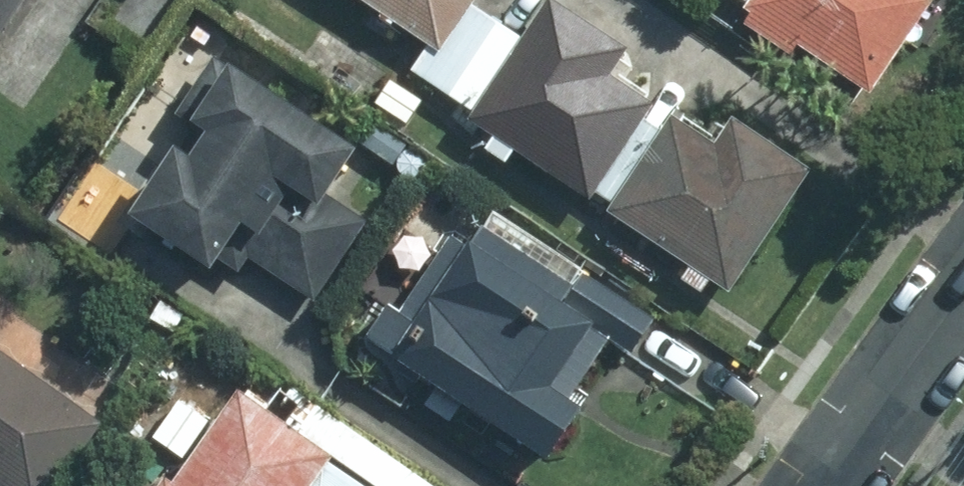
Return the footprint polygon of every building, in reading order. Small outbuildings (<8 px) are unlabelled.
[(11,0),(0,0),(0,16),(11,0)] [(422,46),(404,70),(439,92),(484,23),(459,6),(463,0),(352,0),(422,46)] [(740,1),(735,9),(742,15),(736,23),(780,52),(787,41),(860,89),(920,0),(738,0),(740,1)] [(484,23),(439,92),(466,110),(457,122),(482,137),(474,149),(494,162),(504,148),(579,197),(583,191),(631,119),(639,107),(595,78),(613,52),(539,3),(513,41),(484,23)] [(308,193),(334,152),(201,65),(168,115),(192,130),(171,162),(157,153),(114,219),(190,269),(211,238),(305,299),(354,223),(308,193)] [(631,119),(583,191),(604,204),(599,212),(717,289),(794,171),(721,124),(704,149),(663,120),(653,134),(631,119)] [(641,323),(572,278),(563,291),(472,230),(458,249),(439,237),(387,316),(375,310),(354,340),(429,391),(420,405),(442,420),(454,403),(535,456),(565,412),(554,405),(598,337),(622,354),(641,323)] [(154,303),(144,318),(166,332),(176,316),(154,303)] [(89,424),(0,362),(0,485),(45,485),(89,424)] [(251,414),(257,405),(238,391),(233,399),(226,394),(162,485),(354,485),(251,414)]
